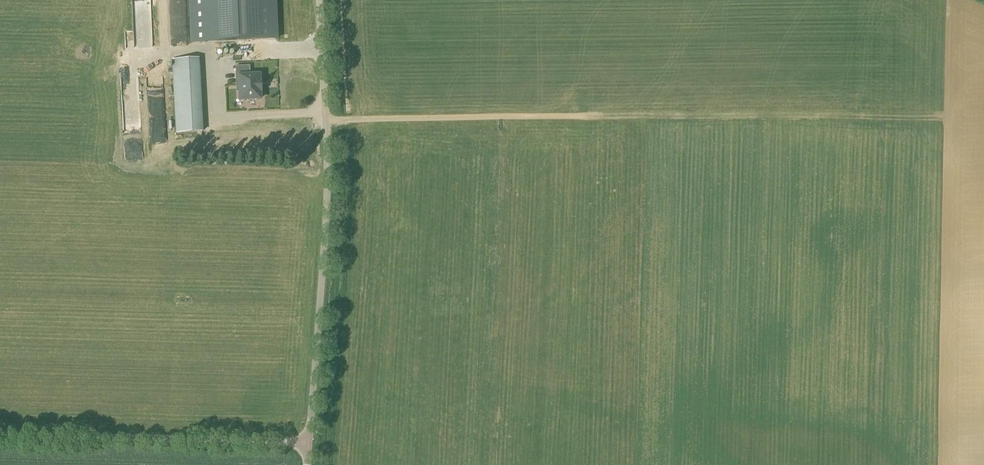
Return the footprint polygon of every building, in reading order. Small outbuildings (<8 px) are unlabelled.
[(153,40),(152,0),(136,0),(138,41),(153,40)] [(234,42),(233,0),(190,0),(192,34),(190,34),(190,44),(234,42)] [(202,132),(198,59),(171,61),(173,98),(176,98),(177,133),(202,132)] [(239,79),(240,102),(260,101),(260,93),(261,93),(261,84),(260,84),(259,77),(250,77),(250,67),(236,67),(236,79),(239,79)] [(142,108),(131,108),(132,125),(143,125),(142,108)]
